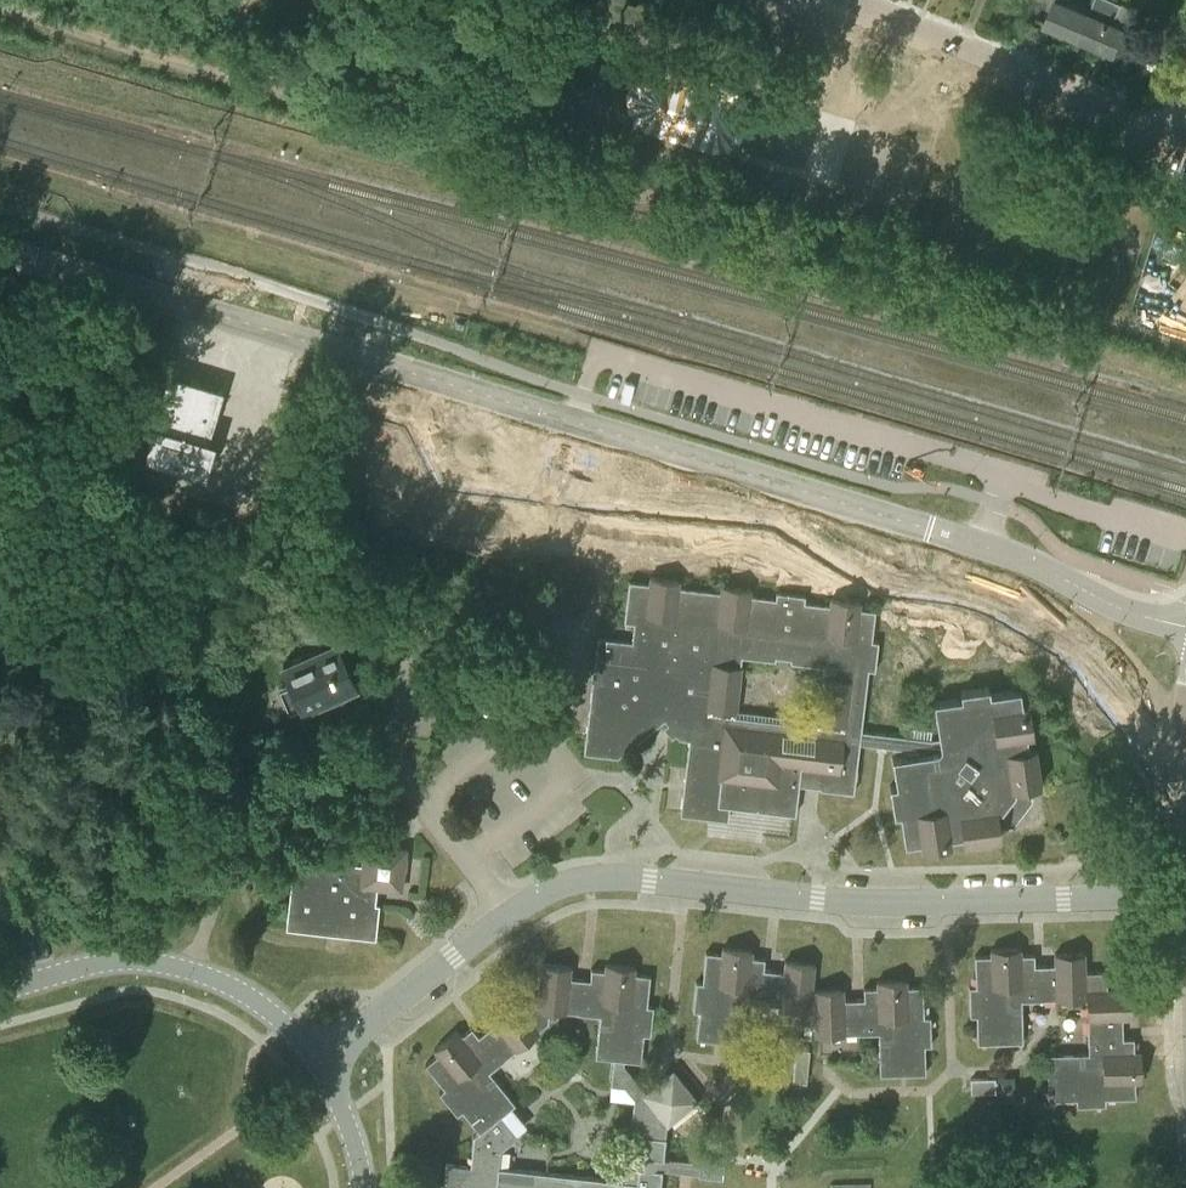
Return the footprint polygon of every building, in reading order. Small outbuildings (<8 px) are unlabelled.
[(1079,37),(1090,11),(1066,1),(1067,0),(1054,0),(1045,22),(1079,37)] [(1079,37),(1114,51),(1124,27),(1126,28),(1135,6),(1122,1),(1120,0),(1095,0),(1090,11),(1079,37)] [(167,371),(142,455),(205,474),(215,439),(208,437),(223,388),(167,371)] [(601,497),(600,510),(626,512),(627,498),(601,497)] [(731,806),(796,814),(800,778),(821,781),(820,788),(854,792),(860,743),(908,749),(909,755),(893,757),(897,784),(890,785),(894,814),(901,813),(905,843),(922,841),(922,847),(951,843),(950,837),(963,835),(964,841),(1002,836),(1000,822),(1011,820),(1029,796),(1027,785),(1041,783),(1036,745),(1029,746),(1027,734),(1034,733),(1030,704),(1023,705),(1021,689),(991,693),(990,686),(961,690),(962,697),(935,701),(940,737),(932,738),(862,730),(869,669),(876,669),(879,640),(873,640),(876,609),(860,608),(861,601),(832,598),(831,604),(805,601),(806,594),(777,591),(776,598),(750,594),(751,588),(722,584),(722,591),(679,586),(680,579),(651,576),(650,582),(630,580),(625,621),(635,622),(632,640),(598,637),(584,752),(618,756),(664,726),(672,737),(677,733),(680,737),(690,739),(681,814),(728,819),(731,806)] [(280,688),(290,711),(355,683),(325,612),(302,622),(313,649),(283,662),(292,682),(280,688)] [(287,928),(376,938),(380,904),(373,903),(375,887),(402,890),(407,848),(365,843),(363,863),(294,856),(287,928)] [(878,980),(878,987),(864,987),(864,998),(844,999),(844,988),(815,989),(812,989),(815,963),(786,960),(785,971),(764,968),(765,958),(752,956),(752,950),(723,946),(723,953),(706,951),(703,981),(697,981),(693,1010),(700,1010),(697,1038),(742,1043),(747,1001),(795,1007),(793,1025),(816,1027),(816,1034),(879,1032),(881,1074),(926,1073),(925,1045),(932,1045),(931,1016),(925,1016),(924,985),(907,986),(907,979),(878,980)] [(975,955),(976,985),(970,986),(971,1015),(977,1015),(978,1042),(1024,1041),(1022,999),(1087,998),(1089,1052),(1048,1053),(1049,1099),(1077,1098),(1077,1105),(1106,1104),(1106,1097),(1136,1096),(1136,1080),(1142,1080),(1141,1051),(1135,1051),(1134,1037),(1123,1037),(1123,1031),(1123,1017),(1134,1016),(1133,987),(1108,988),(1107,970),(1085,971),(1085,952),(1056,953),(1056,964),(1035,964),(1035,953),(1021,954),(1021,947),(992,948),(992,955),(975,955)] [(642,1061),(645,1034),(651,1034),(654,1005),(648,1005),(651,975),(635,973),(635,966),(606,963),(606,970),(592,968),(591,979),(570,977),(571,966),(542,963),(538,1000),(530,999),(521,1007),(511,995),(488,1014),(495,1022),(479,1035),(472,1027),(461,1035),(457,1030),(435,1048),(439,1053),(426,1064),(445,1088),(440,1092),(458,1114),(463,1110),(479,1131),(474,1135),(471,1165),(447,1163),(445,1183),(439,1187),(661,1187),(663,1169),(658,1169),(659,1158),(664,1159),(668,1120),(694,1099),(673,1073),(648,1093),(626,1066),(627,1060),(642,1061)] [(792,1080),(807,1081),(810,1049),(795,1048),(792,1080)] [(972,1078),(973,1091),(996,1091),(996,1077),(972,1078)] [(700,1175),(723,1177),(725,1164),(701,1161),(700,1175)] [(871,1179),(829,1179),(829,1187),(871,1187),(871,1179)]
